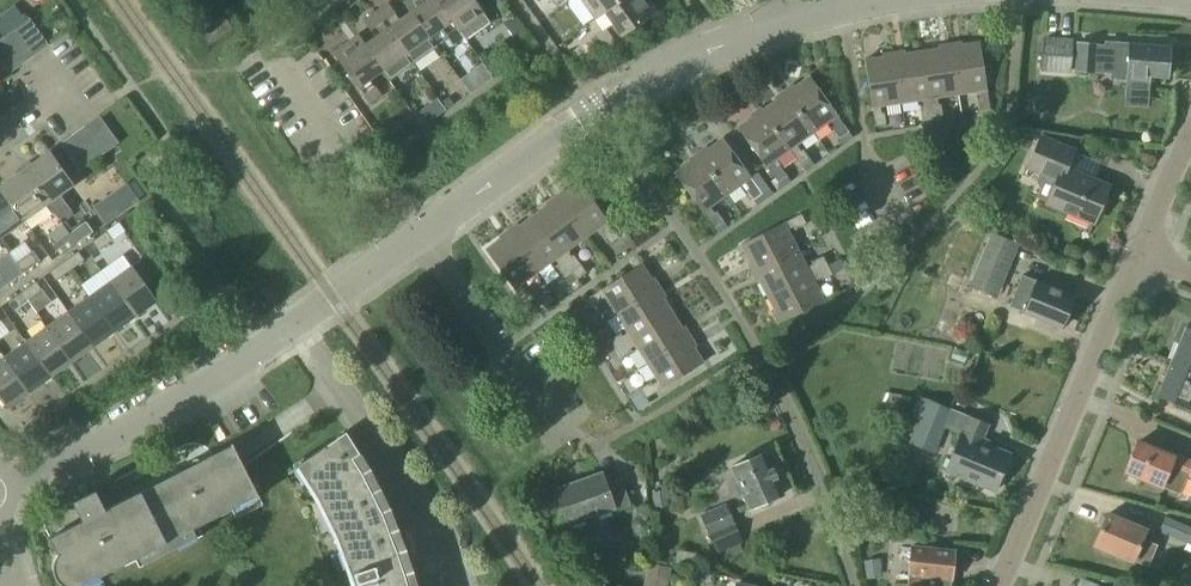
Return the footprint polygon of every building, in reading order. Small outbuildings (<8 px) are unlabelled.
[(436,0),(405,0),(402,2),(409,11),(426,37),(440,27),(451,43),(461,35),(436,0)] [(461,35),(464,39),(487,22),(472,0),(436,0),(461,35)] [(593,18),(602,11),(618,0),(580,0),(593,18)] [(602,11),(611,24),(595,35),(603,46),(654,11),(646,0),(618,0),(602,11)] [(433,46),(426,37),(409,11),(397,19),(386,4),(374,12),(410,63),(433,46)] [(373,36),(362,45),(380,70),(387,79),(410,63),(374,12),(362,21),(373,36)] [(196,31),(206,45),(230,27),(220,14),(196,31)] [(14,27),(30,49),(43,39),(27,17),(14,27)] [(14,27),(0,37),(16,59),(30,49),(14,27)] [(380,70),(362,45),(355,35),(331,52),(367,103),(379,94),(368,78),(380,70)] [(0,37),(0,61),(5,68),(16,59),(0,37)] [(1041,68),(1070,71),(1073,40),(1043,38),(1041,68)] [(951,47),(957,94),(976,91),(977,98),(975,98),(977,111),(987,110),(978,43),(951,47)] [(1073,71),(1096,73),(1098,45),(1075,43),(1073,71)] [(1109,79),(1124,80),(1124,81),(1145,83),(1146,77),(1164,79),(1167,47),(1111,43),(1109,79)] [(920,52),(930,118),(941,116),(939,103),(936,104),(935,97),(957,94),(951,47),(920,52)] [(920,52),(894,55),(900,102),(919,99),(920,106),(917,107),(919,119),(930,118),(920,52)] [(900,102),(894,55),(862,60),(872,126),(884,125),(882,112),(878,112),(877,105),(900,102)] [(782,94),(810,133),(827,120),(831,125),(828,127),(836,137),(845,131),(806,77),(782,94)] [(810,133),(782,94),(759,110),(787,149),(799,165),(807,159),(799,148),(797,149),(794,144),(810,133)] [(787,149),(759,110),(736,127),(775,182),(783,175),(776,165),(774,166),(770,161),(787,149)] [(85,127),(103,152),(117,142),(99,117),(85,127)] [(103,152),(85,127),(73,136),(90,161),(103,152)] [(90,161),(73,136),(60,145),(78,170),(90,161)] [(1044,203),(1091,222),(1107,186),(1061,167),(1068,151),(1038,138),(1026,168),(1054,179),(1044,203)] [(696,156),(724,195),(741,183),(745,189),(743,190),(750,200),(759,193),(720,139),(696,156)] [(22,170),(46,204),(59,221),(72,212),(60,194),(71,186),(47,153),(22,170)] [(724,195),(696,156),(673,173),(712,228),(720,222),(713,211),(711,212),(707,207),(724,195)] [(22,221),(46,204),(22,170),(0,186),(0,191),(22,221)] [(130,180),(117,189),(128,205),(141,195),(130,180)] [(554,199),(582,238),(598,226),(602,231),(600,232),(608,243),(616,236),(577,182),(554,199)] [(22,221),(0,191),(0,237),(22,221)] [(565,250),(582,238),(554,199),(530,216),(570,271),(571,270),(578,265),(570,254),(569,255),(565,250)] [(739,245),(753,271),(795,249),(786,230),(791,228),(792,230),(803,224),(799,214),(739,245)] [(570,271),(530,216),(507,233),(535,272),(551,260),(555,265),(553,266),(561,277),(570,271)] [(68,234),(76,244),(93,232),(86,222),(68,234)] [(91,242),(97,251),(112,240),(106,232),(91,242)] [(535,272),(507,233),(483,250),(523,305),(532,298),(524,287),(521,289),(518,284),(535,272)] [(76,244),(68,234),(52,246),(59,256),(76,244)] [(973,283),(997,293),(1016,246),(993,236),(973,283)] [(805,267),(795,249),(753,271),(766,297),(825,266),(820,256),(809,262),(810,264),(805,267)] [(15,264),(22,274),(40,261),(32,251),(15,264)] [(84,260),(78,251),(63,262),(69,271),(84,260)] [(838,259),(825,266),(830,275),(843,269),(838,259)] [(55,281),(69,271),(63,262),(49,272),(55,281)] [(6,285),(22,274),(15,264),(0,274),(0,277),(6,285)] [(603,296),(615,314),(654,289),(639,264),(582,300),(588,310),(599,303),(597,300),(603,296)] [(570,271),(576,279),(584,273),(578,265),(571,270),(570,271)] [(109,282),(134,317),(156,301),(131,266),(109,282)] [(825,266),(766,297),(779,322),(822,300),(812,282),(818,279),(819,281),(830,275),(825,266)] [(1009,306),(1022,311),(1021,313),(1062,329),(1075,297),(1035,281),(1022,276),(1009,306)] [(21,292),(27,301),(42,291),(35,282),(21,292)] [(113,332),(134,317),(109,282),(88,297),(113,332)] [(613,349),(670,314),(654,289),(615,314),(626,333),(620,337),(618,334),(607,341),(608,342),(613,349)] [(13,311),(27,301),(21,292),(6,303),(13,311)] [(92,347),(113,332),(88,297),(67,312),(92,347)] [(71,362),(92,347),(67,312),(46,327),(71,362)] [(634,344),(646,363),(685,338),(670,314),(613,349),(618,358),(629,351),(627,348),(634,344)] [(50,377),(71,362),(46,327),(25,342),(50,377)] [(1183,329),(1170,362),(1190,370),(1190,332),(1183,329)] [(685,338),(646,363),(657,381),(650,385),(649,383),(638,390),(643,399),(701,363),(685,338)] [(50,377),(25,342),(4,357),(28,392),(50,377)] [(603,356),(606,354),(613,349),(608,342),(598,348),(603,356)] [(613,349),(606,354),(612,362),(618,358),(613,349)] [(28,392),(4,357),(0,359),(0,402),(5,409),(28,392)] [(1170,362),(1156,395),(1190,410),(1190,370),(1170,362)] [(636,411),(647,404),(643,399),(638,390),(627,396),(636,411)] [(960,430),(966,416),(929,402),(927,406),(918,402),(903,439),(932,450),(943,423),(960,430)] [(966,416),(960,430),(959,433),(943,472),(991,491),(1007,452),(978,441),(985,424),(966,416)] [(297,471),(303,480),(310,494),(318,507),(325,522),(331,534),(338,549),(344,565),(347,572),(350,581),(352,585),(416,585),(411,571),(413,570),(406,548),(404,548),(391,516),(380,493),(369,473),(343,432),(294,466),(297,471)] [(1177,493),(1184,475),(1190,478),(1190,461),(1157,447),(1156,449),(1137,441),(1124,471),(1177,493)] [(55,555),(54,557),(52,560),(51,562),(51,564),(51,565),(51,568),(51,571),(51,573),(52,576),(53,577),(55,580),(56,581),(57,583),(60,585),(62,585),(81,585),(137,557),(141,565),(169,550),(196,537),(191,529),(231,509),(226,500),(248,488),(240,472),(243,470),(231,445),(197,462),(198,464),(104,514),(93,492),(71,503),(80,522),(47,539),(55,555)] [(729,468),(746,508),(780,494),(762,454),(729,468)] [(611,506),(603,484),(599,474),(553,492),(565,523),(611,506)] [(603,484),(611,506),(614,513),(629,508),(618,479),(603,484)] [(699,516),(713,549),(739,538),(725,505),(699,516)] [(1093,544),(1132,561),(1133,560),(1146,565),(1155,545),(1140,539),(1144,530),(1106,514),(1093,544)] [(1190,543),(1190,531),(1163,519),(1159,530),(1190,543)] [(906,585),(948,585),(952,550),(910,546),(906,585)] [(657,585),(667,585),(670,568),(649,564),(645,584),(657,585)]
